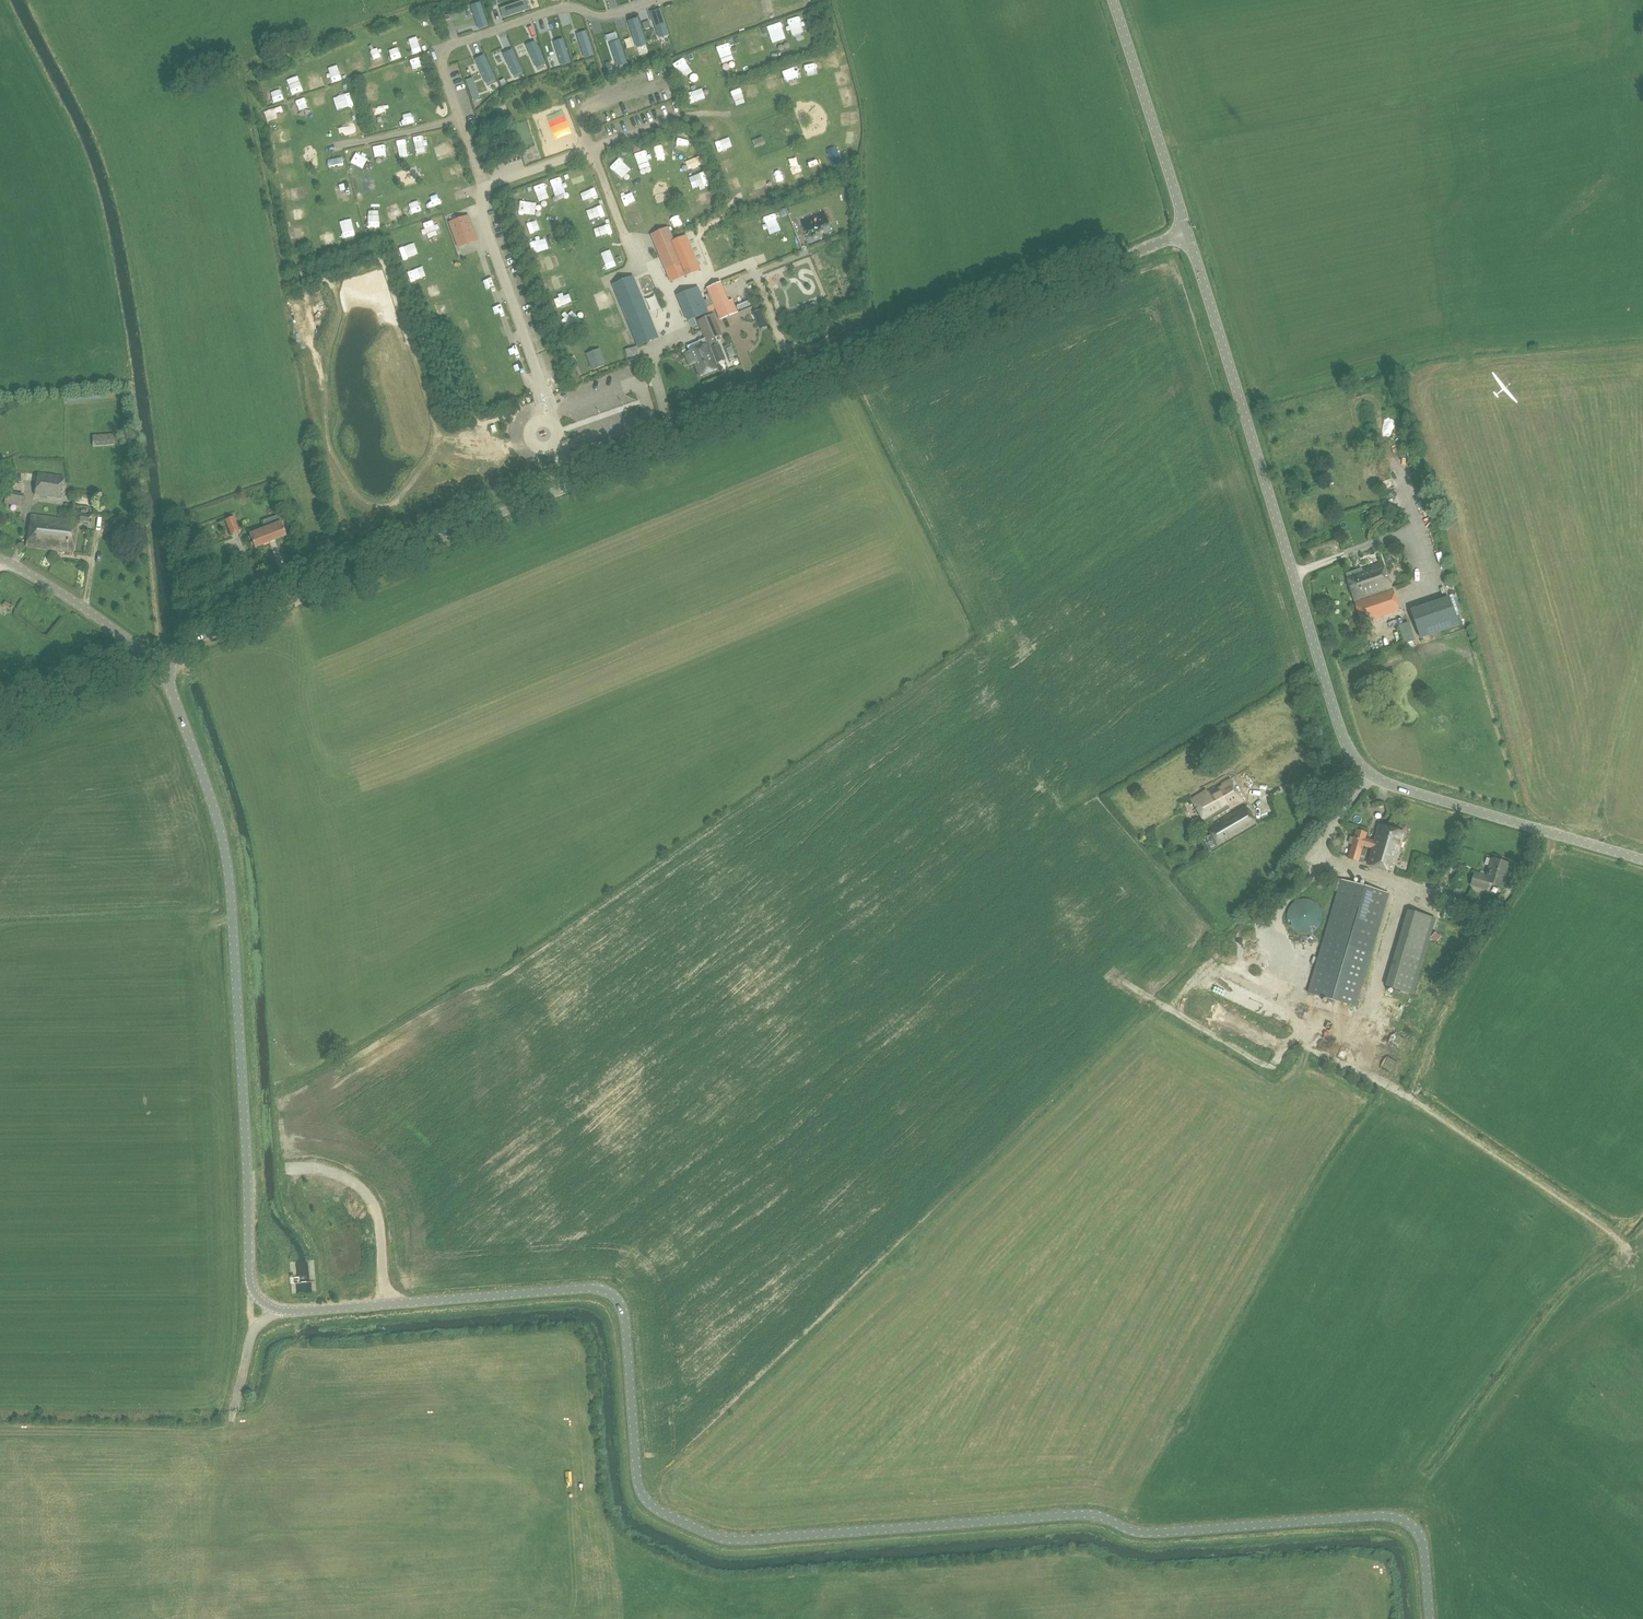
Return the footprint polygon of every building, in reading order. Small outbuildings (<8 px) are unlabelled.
[(503,16),(529,8),(527,0),(521,0),(500,6),(503,16)] [(480,1),(471,3),(478,28),(488,25),(480,1)] [(661,7),(651,10),(659,37),(669,34),(661,7)] [(638,16),(628,19),(637,46),(647,43),(638,16)] [(585,57),(594,54),(587,30),(578,33),(585,57)] [(561,64),(570,61),(563,37),(554,40),(561,64)] [(619,39),(610,41),(617,66),(626,63),(619,39)] [(536,67),(545,63),(535,40),(526,44),(536,67)] [(712,45),(712,57),(723,57),(724,45),(712,45)] [(514,75),(522,71),(512,48),(503,52),(514,75)] [(693,51),(696,61),(706,58),(704,48),(693,51)] [(486,82),(495,78),(484,54),(475,57),(486,82)] [(681,72),(689,63),(680,55),(672,64),(681,72)] [(656,88),(660,100),(666,97),(662,85),(656,88)] [(684,91),(687,100),(698,96),(695,87),(684,91)] [(472,113),(483,115),(485,104),(474,102),(472,113)] [(808,102),(801,106),(804,112),(812,109),(808,102)] [(713,117),(701,122),(707,135),(718,131),(713,117)] [(753,143),(762,139),(760,134),(751,137),(753,143)] [(763,178),(753,181),(756,192),(767,189),(763,178)] [(835,185),(831,193),(832,193),(828,200),(836,204),(844,189),(835,185)] [(710,187),(698,191),(702,202),(714,198),(710,187)] [(802,192),(809,208),(821,203),(814,187),(802,192)] [(518,198),(517,208),(528,208),(529,199),(518,198)] [(623,202),(625,214),(636,212),(634,200),(623,202)] [(600,204),(589,206),(591,214),(602,212),(600,204)] [(787,214),(785,208),(779,211),(782,217),(787,214)] [(772,210),(760,213),(763,222),(775,219),(772,210)] [(836,225),(847,223),(845,211),(833,213),(836,225)] [(450,223),(459,246),(477,240),(468,216),(450,223)] [(743,232),(755,229),(752,218),(741,221),(743,232)] [(724,238),(735,234),(731,224),(720,228),(724,238)] [(667,271),(696,259),(686,236),(674,241),(668,228),(652,235),(667,271)] [(704,234),(706,244),(714,242),(712,233),(704,234)] [(609,245),(597,249),(601,261),(613,257),(609,245)] [(589,259),(578,263),(582,274),(593,269),(589,259)] [(638,346),(655,339),(630,279),(613,286),(638,346)] [(730,294),(740,289),(736,279),(726,284),(730,294)] [(587,286),(591,294),(596,292),(592,283),(587,286)] [(720,283),(708,288),(720,319),(737,312),(732,301),(728,302),(720,283)] [(678,296),(688,321),(708,312),(698,288),(678,296)] [(750,293),(734,300),(736,305),(752,298),(750,293)] [(583,309),(586,319),(593,317),(591,307),(583,309)] [(756,318),(764,315),(762,309),(754,312),(756,318)] [(564,327),(572,318),(564,312),(557,320),(564,327)] [(699,321),(706,338),(705,338),(706,341),(721,334),(714,315),(699,321)] [(717,368),(715,363),(725,359),(719,345),(715,337),(706,341),(705,338),(699,341),(702,347),(685,353),(690,365),(695,363),(700,375),(717,368)] [(92,435),(93,447),(115,445),(114,433),(92,435)] [(34,494),(60,498),(63,477),(37,473),(34,494)] [(1387,475),(1380,478),(1382,484),(1390,481),(1387,475)] [(7,493),(5,504),(21,507),(22,496),(7,493)] [(1387,504),(1396,502),(1394,494),(1386,496),(1387,504)] [(1368,522),(1375,519),(1372,511),(1365,514),(1368,522)] [(80,522),(91,523),(92,519),(89,519),(90,514),(81,513),(80,522)] [(27,545),(50,548),(50,543),(55,517),(31,514),(27,545)] [(250,534),(255,547),(285,535),(280,523),(284,522),(281,514),(264,521),(266,527),(250,534)] [(225,519),(230,534),(239,530),(233,516),(225,519)] [(50,543),(50,548),(57,549),(57,550),(72,552),(77,520),(55,517),(50,543)] [(191,526),(194,533),(202,530),(199,523),(191,526)] [(1346,573),(1361,622),(1398,610),(1391,589),(1383,562),(1346,573)] [(1458,624),(1449,598),(1411,611),(1420,637),(1458,624)] [(12,605),(5,601),(3,605),(9,609),(12,605)] [(1191,799),(1205,822),(1242,800),(1231,781),(1209,794),(1207,790),(1191,799)] [(1207,828),(1219,847),(1257,824),(1246,805),(1207,828)] [(1140,845),(1152,836),(1142,823),(1130,832),(1140,845)] [(1365,838),(1363,845),(1372,848),(1368,864),(1392,871),(1404,832),(1379,824),(1375,840),(1365,838)] [(1359,861),(1363,845),(1365,838),(1366,833),(1357,829),(1354,838),(1351,837),(1349,843),(1352,844),(1348,858),(1359,861)] [(1471,885),(1487,890),(1489,883),(1504,887),(1507,879),(1505,878),(1509,864),(1492,859),(1487,877),(1474,873),(1471,885)] [(1308,993),(1356,1007),(1388,894),(1341,879),(1324,937),(1308,993)] [(1407,915),(1386,986),(1412,994),(1432,922),(1407,915)] [(1247,930),(1245,940),(1255,942),(1257,932),(1247,930)] [(1378,1042),(1383,1029),(1372,1025),(1368,1038),(1378,1042)] [(1407,1066),(1383,1056),(1378,1069),(1401,1079),(1407,1066)]
